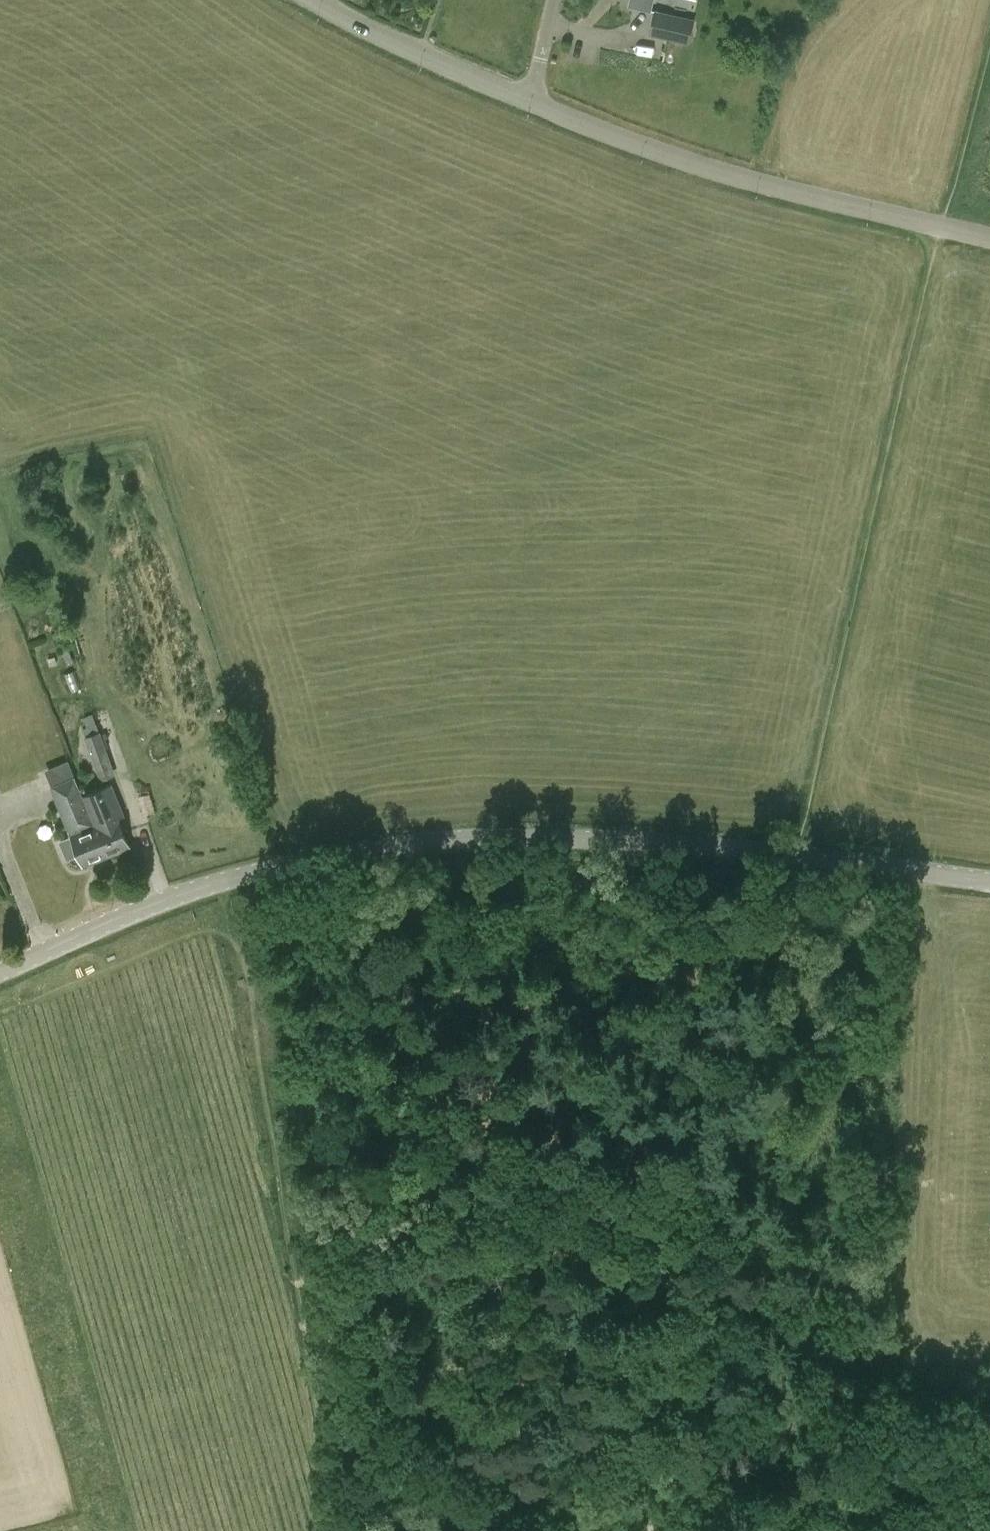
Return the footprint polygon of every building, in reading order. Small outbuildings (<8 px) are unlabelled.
[(630,6),(651,10),(653,0),(631,0),(630,6)] [(692,19),(657,11),(651,35),(687,43),(692,19)] [(93,760),(101,781),(116,775),(99,730),(100,730),(94,714),(84,718),(87,727),(84,729),(87,735),(84,736),(88,747),(77,751),(80,757),(84,763),(93,760)] [(84,866),(107,856),(83,798),(75,778),(51,788),(72,836),(60,841),(68,860),(80,855),(84,866)] [(110,787),(83,798),(107,856),(130,847),(117,814),(121,813),(110,787)]
